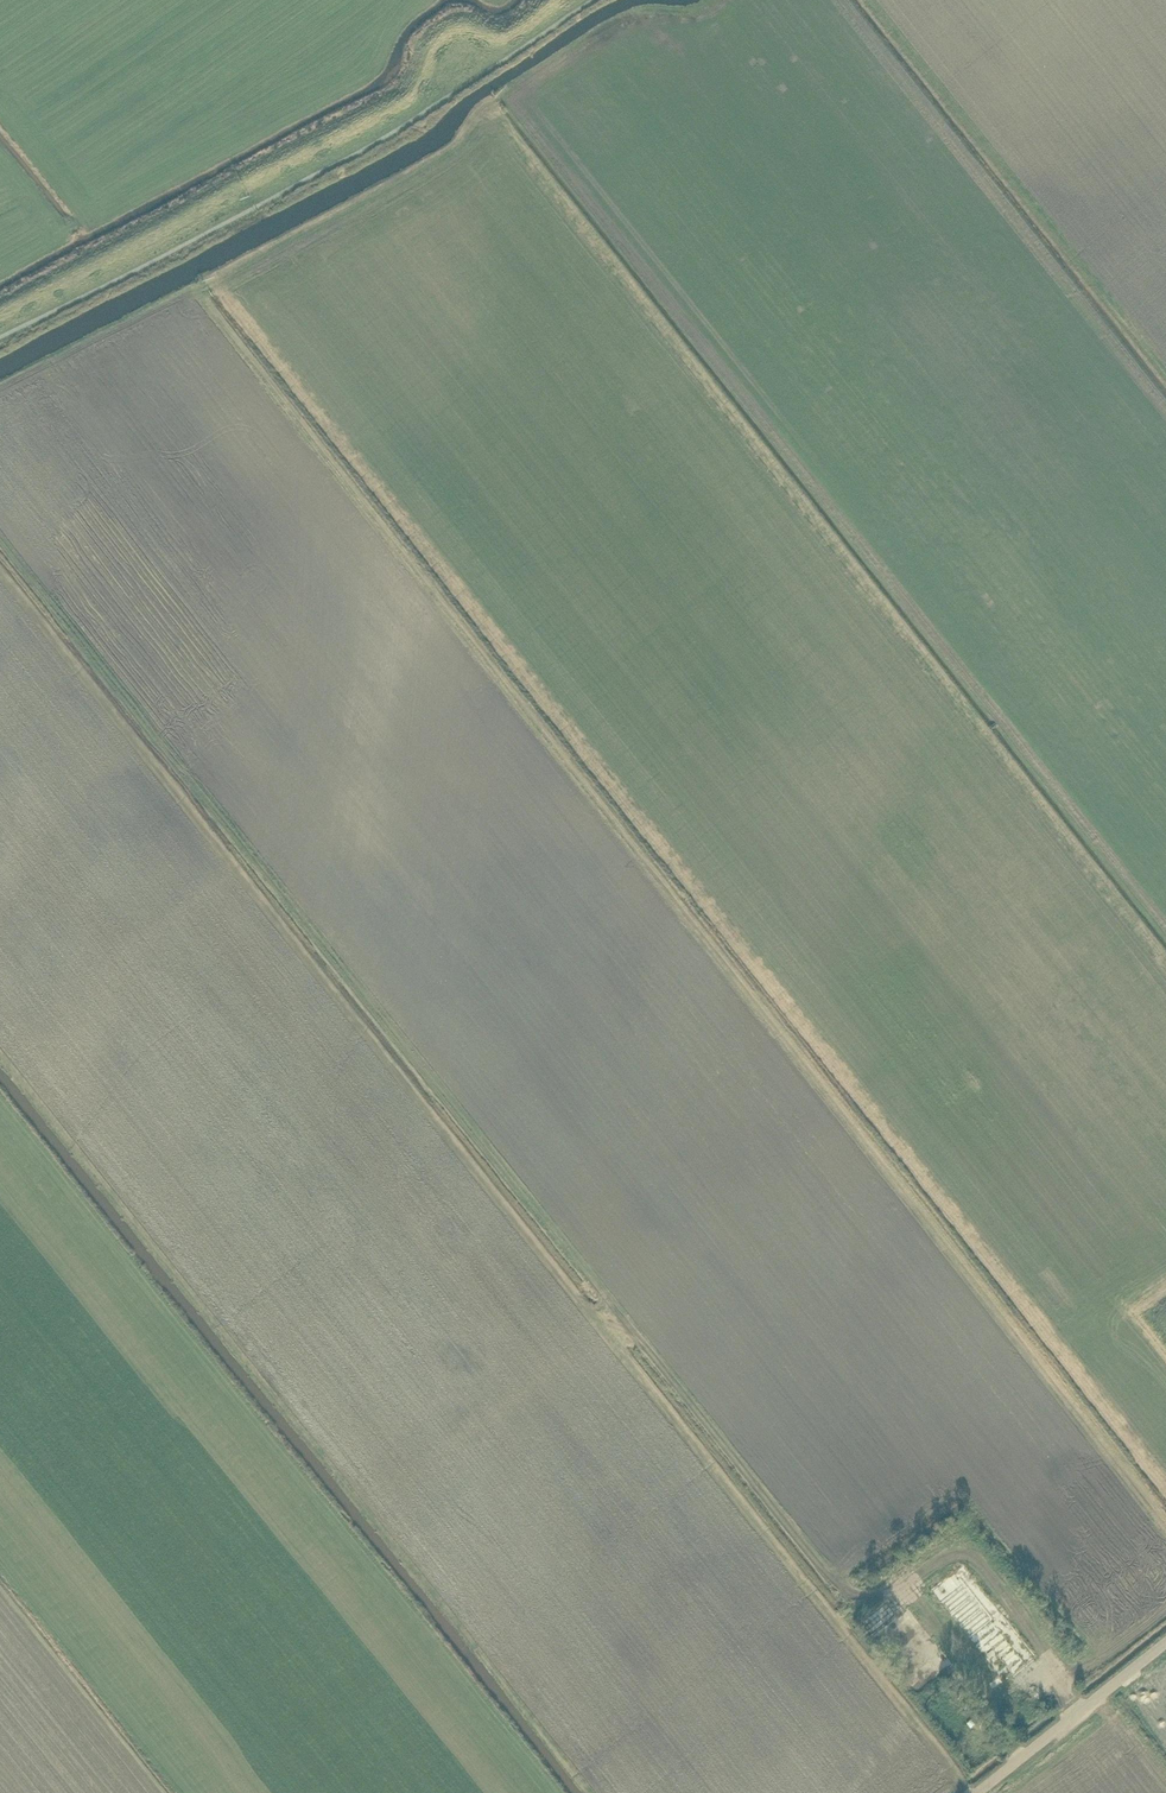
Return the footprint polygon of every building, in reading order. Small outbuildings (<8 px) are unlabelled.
[(901,1578),(925,1559),(920,1553),(896,1572),(901,1578)] [(959,1638),(993,1613),(956,1563),(922,1588),(959,1638)] [(994,1707),(1007,1697),(995,1682),(983,1692),(994,1707)]
